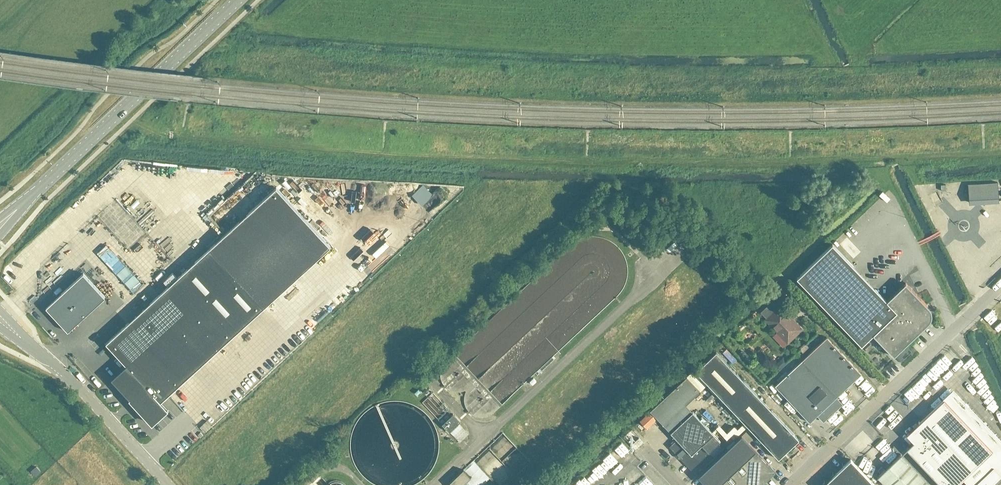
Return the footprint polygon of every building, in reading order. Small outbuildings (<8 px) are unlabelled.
[(988,182),(989,200),(999,200),(998,182),(988,182)] [(126,364),(111,378),(130,398),(129,399),(130,400),(131,399),(152,423),(167,409),(160,402),(264,307),(330,246),(277,187),(209,248),(158,295),(171,309),(178,317),(161,333),(126,364)] [(136,200),(143,208),(148,203),(141,196),(136,200)] [(95,247),(133,289),(142,280),(104,239),(95,247)] [(894,355),(916,334),(913,331),(926,319),(927,317),(931,317),(932,311),(928,311),(926,308),(924,306),(927,304),(906,282),(886,300),(832,243),(797,277),(862,345),(873,333),(894,355)] [(157,272),(166,263),(163,259),(154,267),(157,272)] [(363,278),(366,281),(373,275),(371,272),(363,278)] [(83,273),(46,307),(68,331),(105,297),(83,273)] [(126,364),(178,317),(158,295),(105,342),(126,364)] [(329,299),(322,304),(327,310),(333,305),(329,299)] [(771,302),(761,311),(767,317),(765,319),(788,342),(802,329),(780,305),(777,308),(771,302)] [(307,318),(313,324),(325,313),(319,307),(307,318)] [(281,342),(278,344),(282,350),(294,342),(287,332),(278,338),(281,342)] [(780,349),(785,344),(778,337),(773,341),(780,349)] [(826,337),(775,386),(810,422),(819,414),(823,419),(840,403),(835,398),(860,373),(826,337)] [(806,346),(799,349),(802,354),(809,350),(806,346)] [(695,371),(778,458),(799,439),(716,351),(695,371)] [(972,358),(966,364),(969,368),(975,362),(972,358)] [(783,359),(777,364),(781,370),(787,365),(783,359)] [(456,360),(437,376),(458,400),(460,398),(472,412),(480,405),(471,394),(475,391),(464,378),(469,374),(456,360)] [(937,379),(945,371),(937,363),(929,370),(937,379)] [(99,373),(95,377),(100,382),(104,378),(99,373)] [(930,386),(934,382),(927,374),(922,378),(930,386)] [(687,376),(650,410),(664,425),(686,404),(701,391),(687,376)] [(918,381),(907,393),(916,401),(927,389),(918,381)] [(907,448),(942,484),(955,484),(963,477),(971,484),(990,484),(1000,475),(1000,438),(953,389),(920,421),(920,420),(919,421),(919,422),(918,423),(916,422),(914,425),(915,426),(907,433),(914,441),(907,448)] [(424,403),(438,418),(448,409),(431,391),(427,395),(429,398),(424,403)] [(838,412),(845,419),(855,410),(847,403),(838,412)] [(686,404),(664,425),(677,439),(670,446),(691,468),(709,451),(720,441),(720,442),(721,441),(686,404)] [(790,407),(788,411),(795,417),(798,413),(790,407)] [(702,413),(707,421),(711,418),(706,410),(702,413)] [(449,431),(460,421),(453,413),(442,424),(449,431)] [(801,415),(797,418),(804,428),(808,425),(801,415)] [(838,417),(830,426),(834,430),(842,422),(838,417)] [(462,428),(453,436),(458,441),(467,434),(462,428)] [(742,463),(745,460),(765,481),(775,471),(741,435),(727,448),(742,463)] [(639,437),(632,444),(636,448),(643,441),(639,437)] [(881,441),(874,448),(882,456),(889,449),(881,441)] [(698,476),(707,484),(719,484),(723,481),(734,470),(742,463),(727,448),(698,476)] [(896,459),(878,476),(887,484),(929,484),(900,455),(896,459)] [(851,459),(823,484),(876,484),(851,459)] [(734,470),(748,484),(760,484),(765,481),(745,460),(742,463),(734,470)] [(449,483),(450,484),(462,484),(471,477),(463,469),(449,483)] [(723,481),(727,484),(748,484),(734,470),(723,481)]
